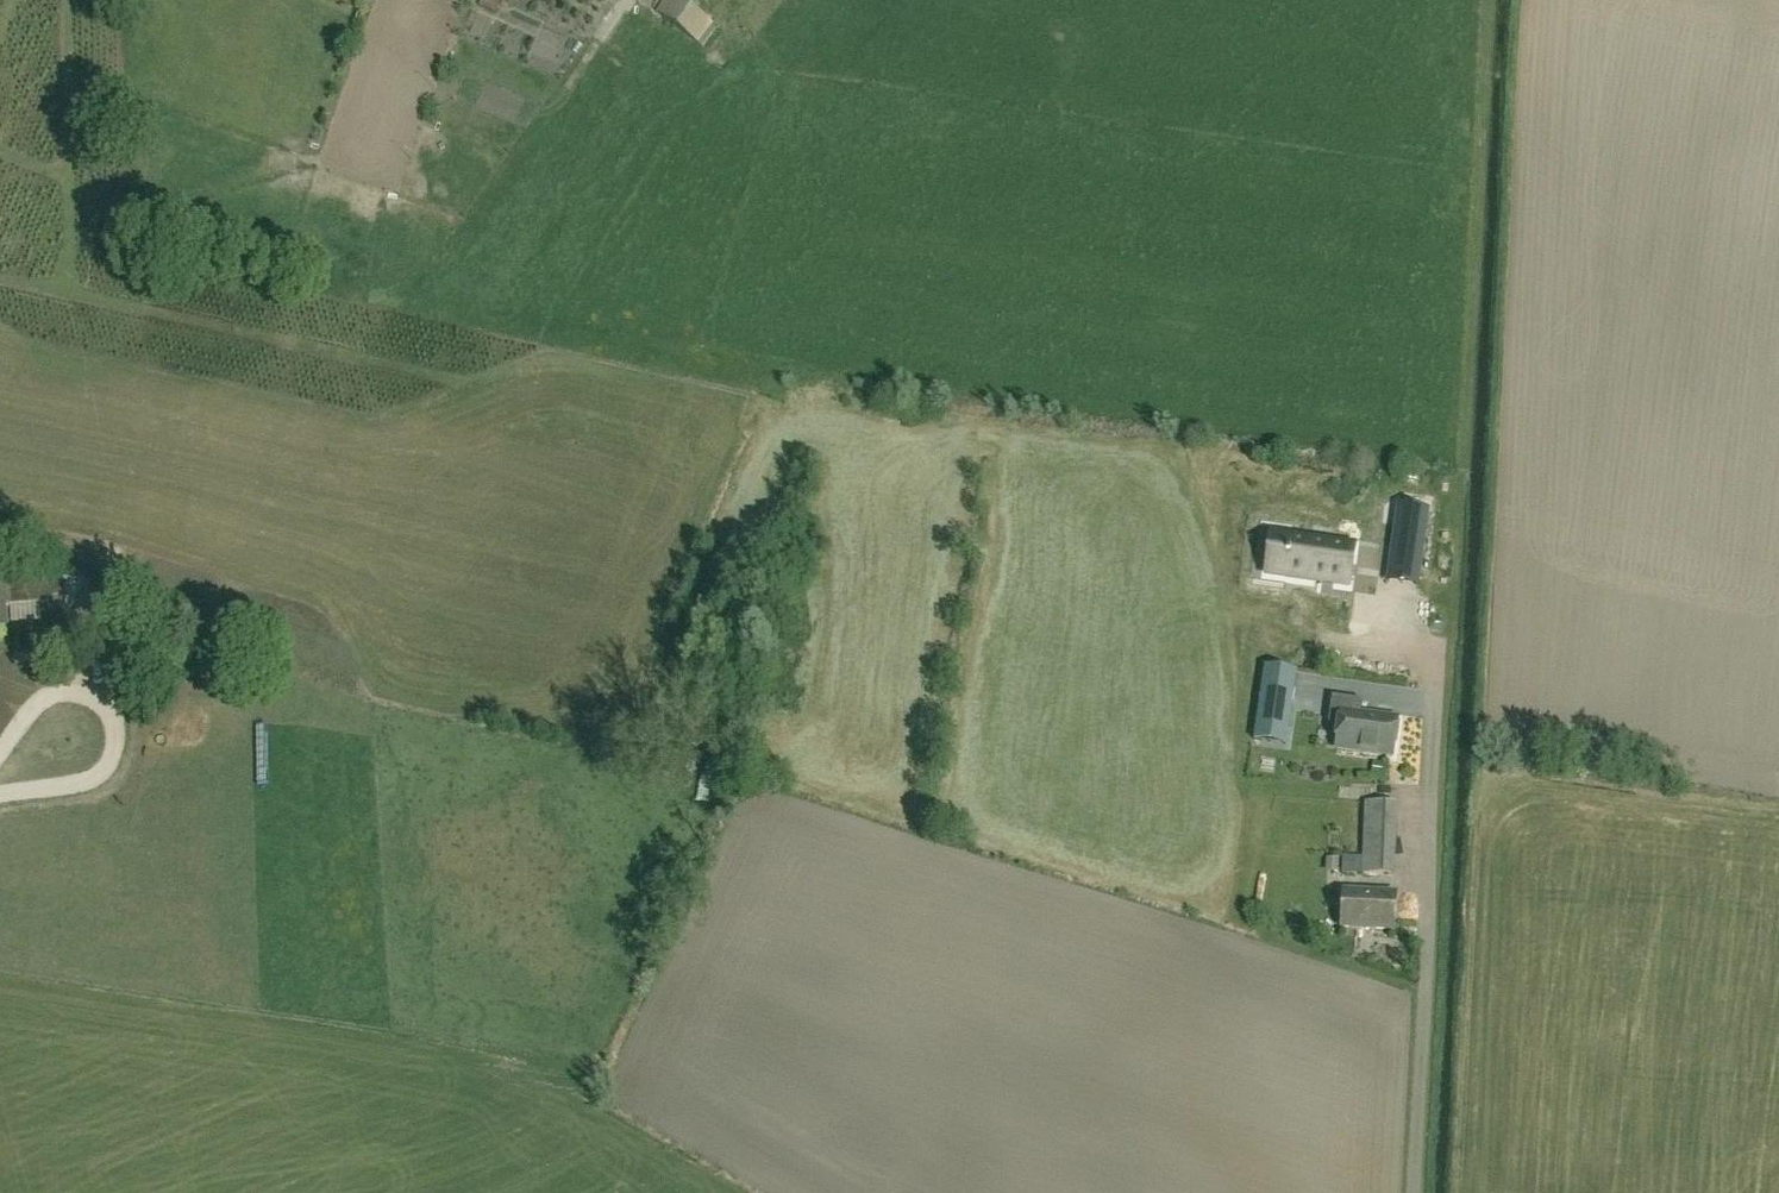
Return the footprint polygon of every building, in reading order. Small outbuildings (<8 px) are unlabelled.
[(683,0),(656,0),(651,7),(703,45),(717,25),(683,0)] [(1392,558),(1419,563),(1427,510),(1399,506),(1392,558)] [(1286,577),(1349,586),(1354,547),(1292,538),(1286,577)] [(0,584),(0,627),(9,626),(7,607),(45,603),(46,611),(63,609),(66,632),(85,630),(83,611),(93,610),(91,587),(81,579),(64,580),(64,578),(28,581),(28,584),(5,586),(5,584),(0,584)] [(1274,685),(1262,721),(1296,707),(1274,685)] [(1335,697),(1331,726),(1341,727),(1338,749),(1394,756),(1399,719),(1359,715),(1361,700),(1335,697)] [(1342,874),(1392,875),(1394,804),(1364,803),(1363,857),(1342,857),(1342,874)] [(1395,895),(1342,892),(1341,928),(1394,931),(1395,895)]
